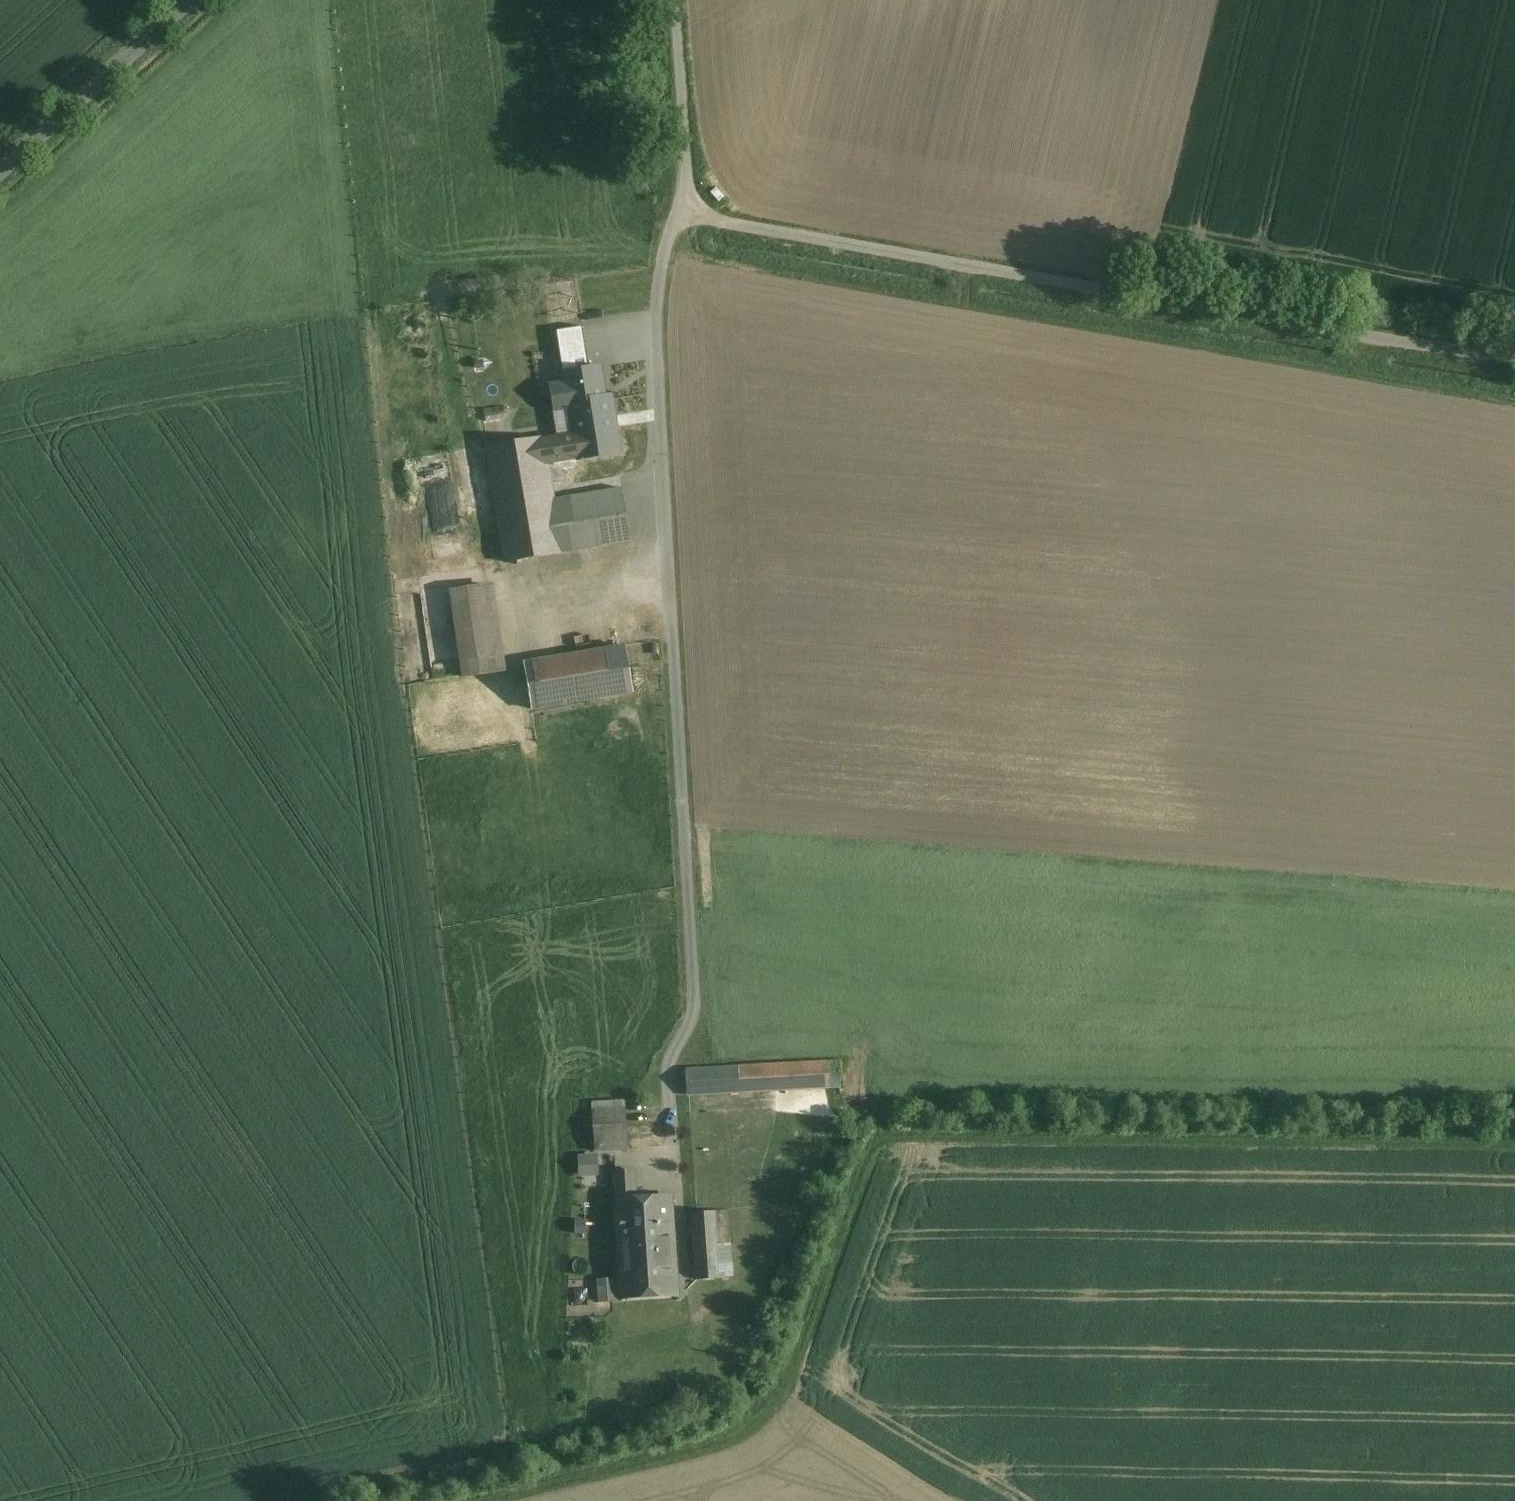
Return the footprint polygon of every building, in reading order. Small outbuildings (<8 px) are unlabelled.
[(562,382),(549,384),(553,411),(608,403),(603,366),(560,372),(562,382)] [(623,455),(613,394),(566,402),(571,434),(542,438),(546,466),(623,455)] [(542,438),(486,448),(506,563),(631,542),(622,489),(553,500),(546,466),(542,438)] [(483,586),(450,591),(464,674),(497,669),(483,586)] [(626,646),(524,664),(532,710),(634,692),(626,646)] [(827,1063),(686,1071),(688,1094),(828,1087),(827,1063)] [(625,1110),(593,1111),(595,1151),(627,1149),(625,1110)] [(607,1174),(606,1154),(587,1155),(588,1175),(607,1174)] [(617,1181),(617,1201),(637,1200),(635,1180),(617,1181)] [(637,1200),(617,1201),(624,1292),(675,1288),(668,1198),(637,1200)] [(715,1211),(692,1213),(698,1279),(720,1278),(715,1211)]
